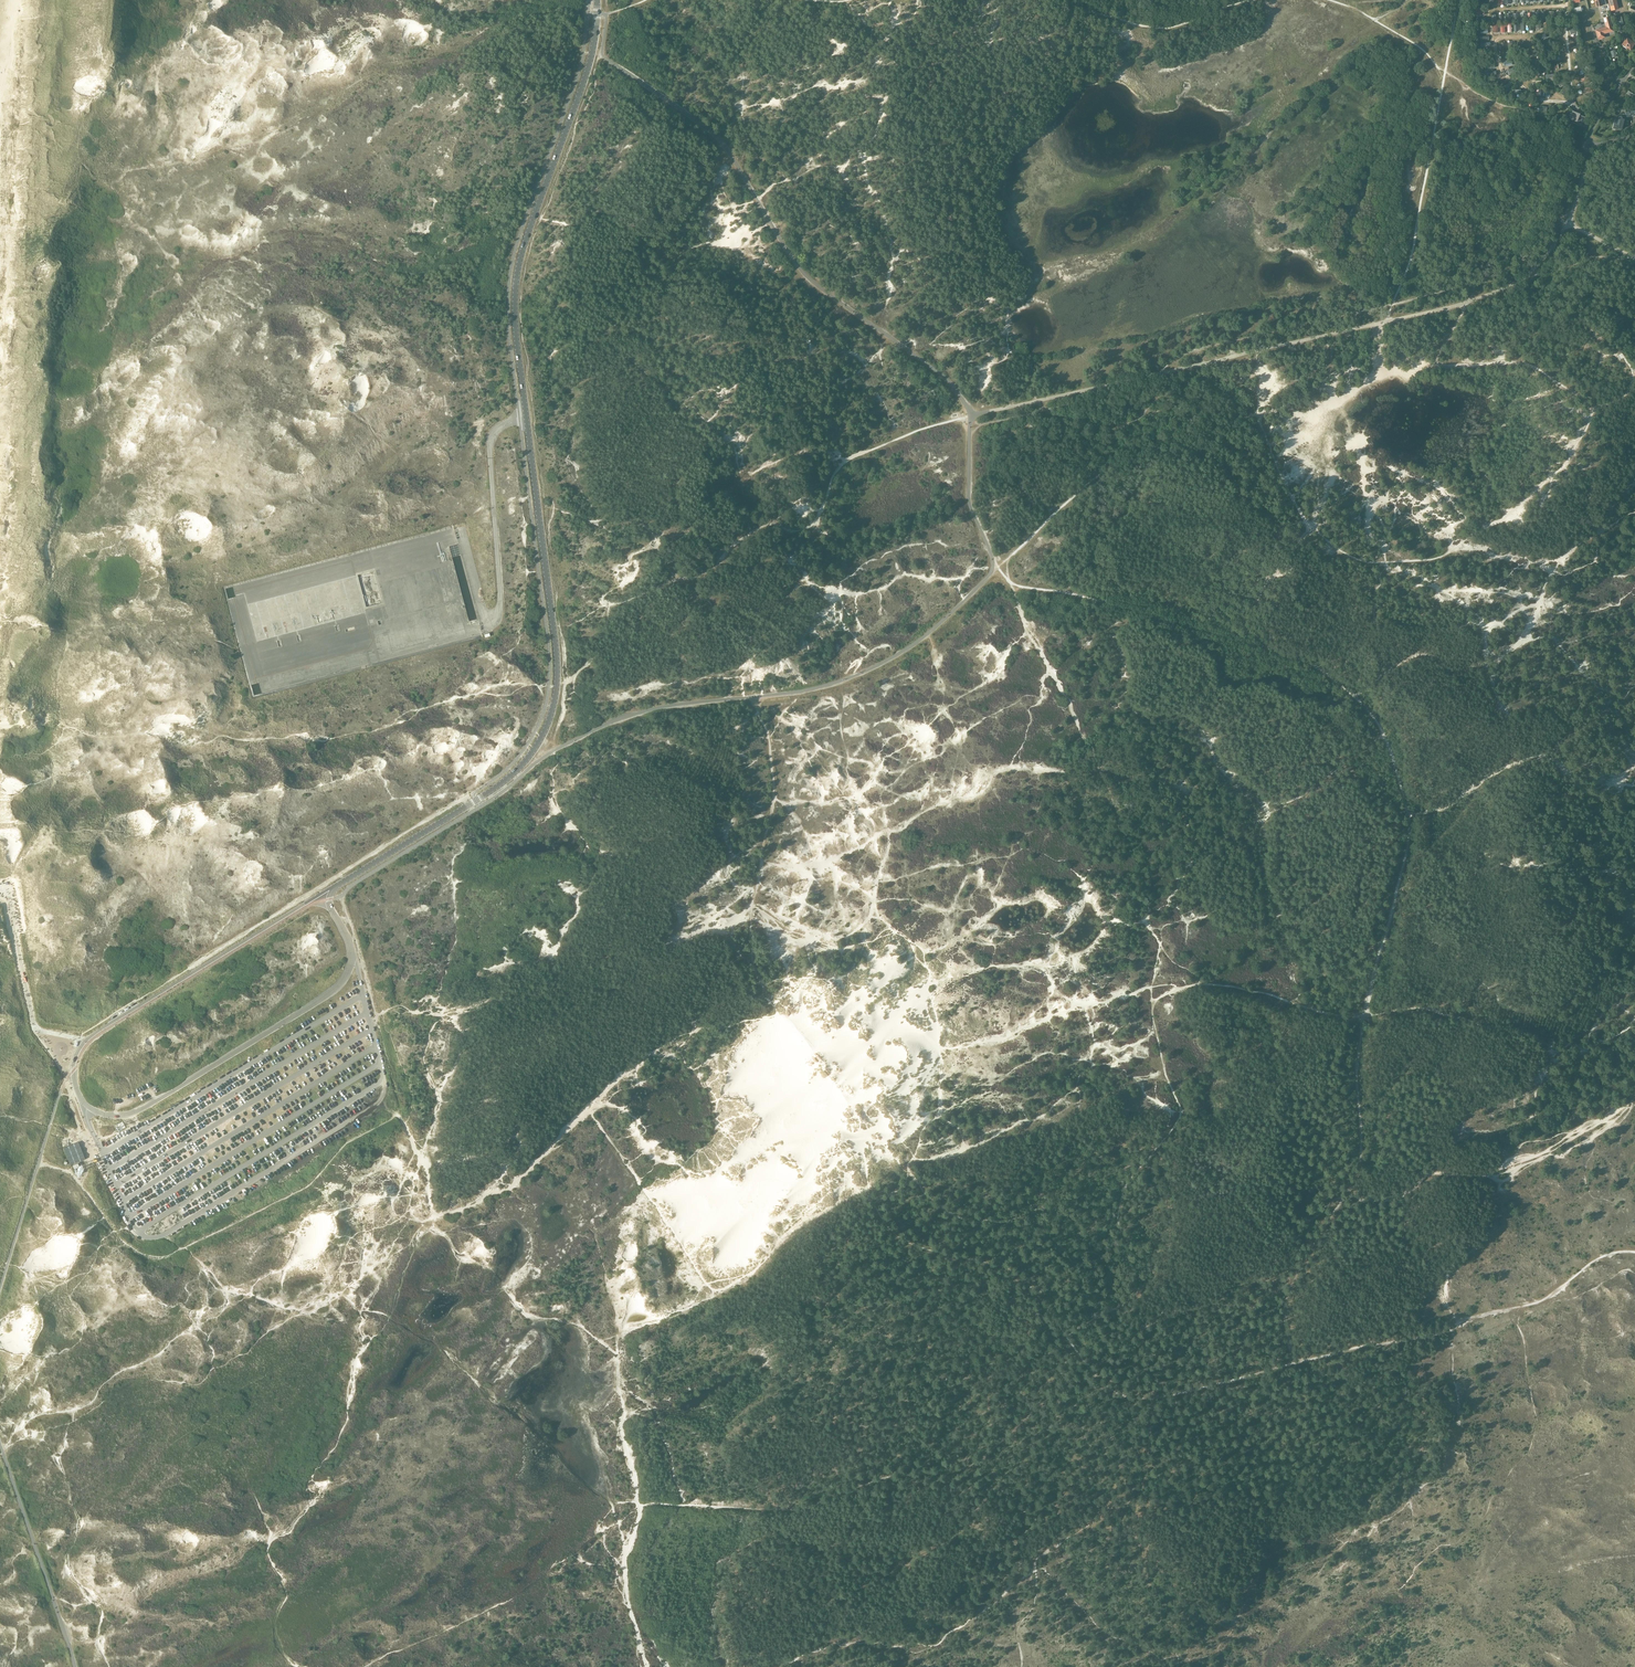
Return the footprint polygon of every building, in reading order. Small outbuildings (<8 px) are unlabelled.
[(1611,10),(1618,9),(1615,0),(1608,0),(1611,10)] [(1619,17),(1616,18),(1617,22),(1620,21),(1621,24),(1622,25),(1624,24),(1625,23),(1623,16),(1619,17)] [(1596,30),(1598,39),(1604,37),(1603,34),(1613,31),(1609,17),(1604,19),(1606,27),(1596,30)] [(1622,44),(1630,50),(1634,43),(1626,38),(1622,44)] [(1575,62),(1578,67),(1586,61),(1583,57),(1575,62)] [(1590,63),(1579,71),(1582,76),(1593,67),(1590,63)] [(1588,76),(1579,80),(1581,85),(1590,81),(1588,76)] [(1503,87),(1505,90),(1512,85),(1510,82),(1503,87)] [(1634,99),(1634,98),(1634,92),(1630,89),(1626,94),(1634,99)] [(1612,128),(1617,130),(1617,129),(1621,129),(1624,119),(1624,117),(1626,116),(1626,117),(1632,116),(1634,116),(1634,110),(1625,112),(1626,113),(1622,114),(1621,118),(1621,117),(1620,117),(1619,117),(1618,119),(1615,118),(1612,128)] [(1577,124),(1581,126),(1584,117),(1579,115),(1579,114),(1573,112),(1570,119),(1578,122),(1577,124)] [(78,1142),(71,1145),(63,1148),(70,1165),(85,1159),(81,1149),(78,1142)]
